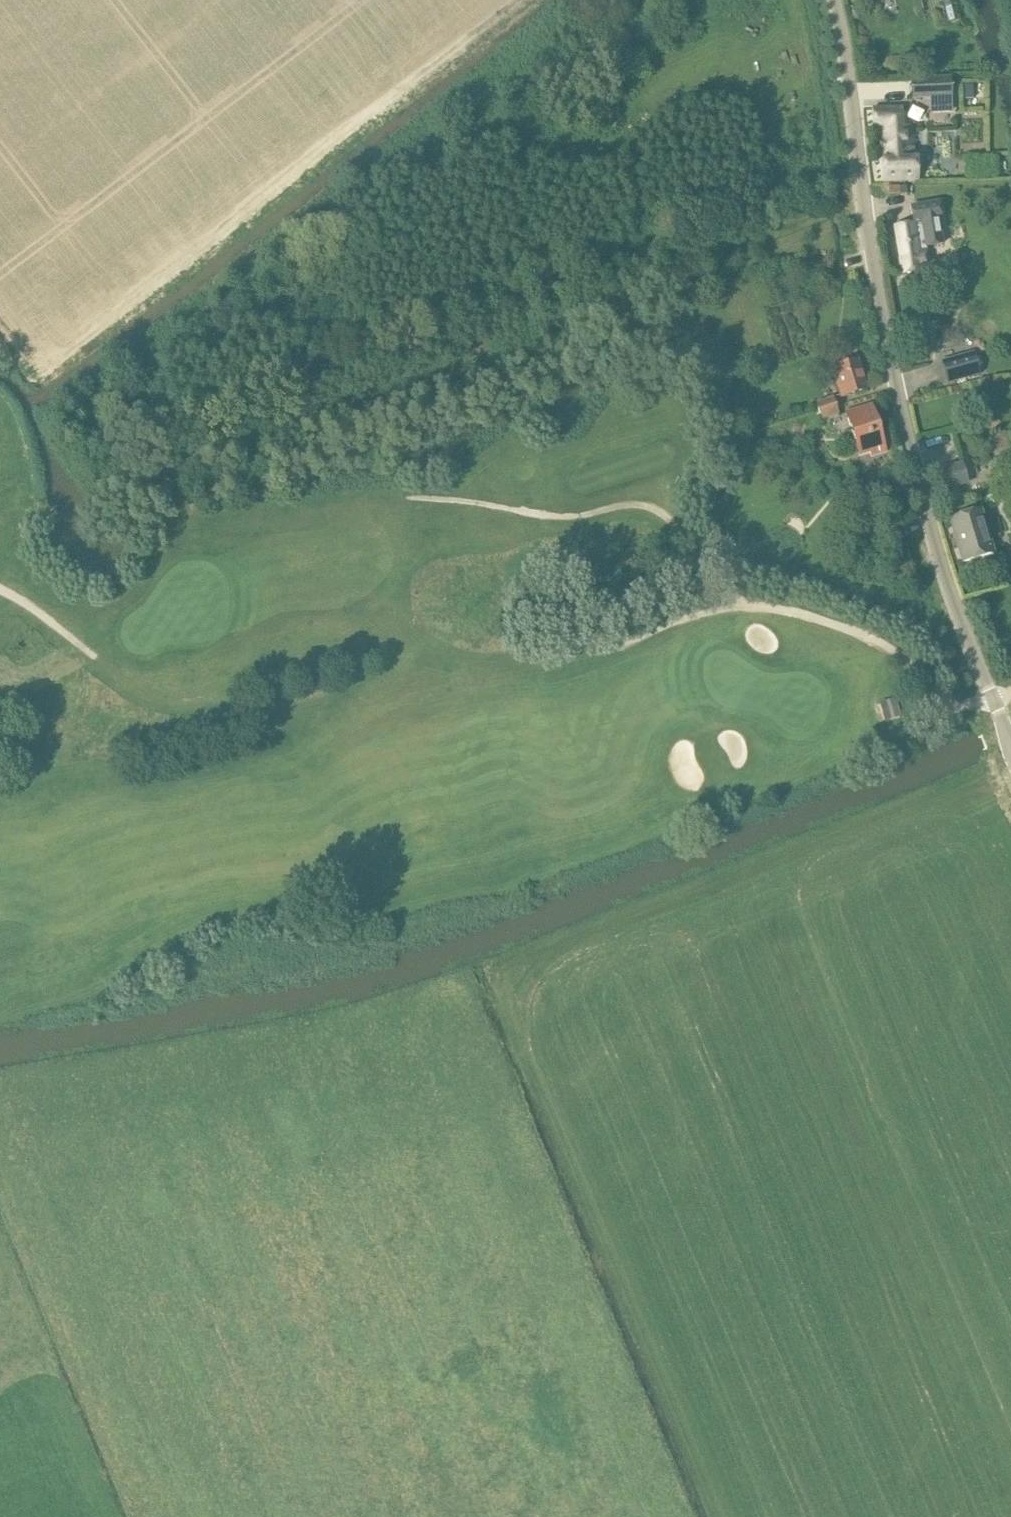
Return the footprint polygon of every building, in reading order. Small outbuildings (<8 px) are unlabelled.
[(694,0),(679,0),(677,1),(685,9),(694,0)] [(913,97),(951,95),(950,78),(912,79),(913,97)] [(566,80),(559,86),(570,100),(576,95),(566,80)] [(973,85),(964,86),(965,98),(973,98),(973,85)] [(914,157),(913,126),(903,126),(902,107),(872,108),(873,128),(883,128),(884,158),(882,158),(883,181),(918,180),(917,157),(914,157)] [(899,186),(889,186),(889,194),(900,194),(899,186)] [(914,222),(894,226),(901,262),(903,275),(925,271),(924,269),(931,268),(927,245),(943,243),(939,218),(941,218),(938,201),(931,202),(911,205),(914,222)] [(973,355),(942,363),(947,383),(978,374),(973,355)] [(857,359),(838,365),(832,366),(842,397),(867,389),(857,359)] [(816,402),(818,410),(837,404),(834,396),(816,402)] [(840,413),(837,404),(818,410),(821,419),(840,413)] [(871,405),(852,411),(846,412),(859,454),(871,450),(872,454),(886,450),(871,405)] [(996,456),(1002,477),(1010,474),(1010,452),(996,456)] [(969,482),(963,461),(938,468),(944,489),(969,482)] [(981,509),(969,512),(950,518),(963,562),(994,552),(981,509)] [(895,701),(880,704),(882,712),(884,720),(890,718),(899,716),(895,701)]
